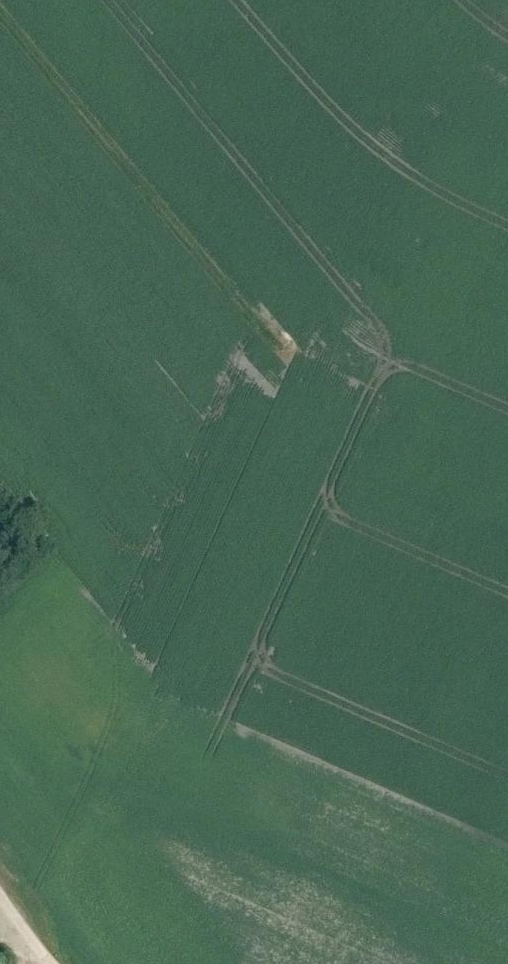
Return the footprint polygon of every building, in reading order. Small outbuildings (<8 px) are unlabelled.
[(12,505),(6,498),(9,496),(0,484),(0,514),(12,505)]
